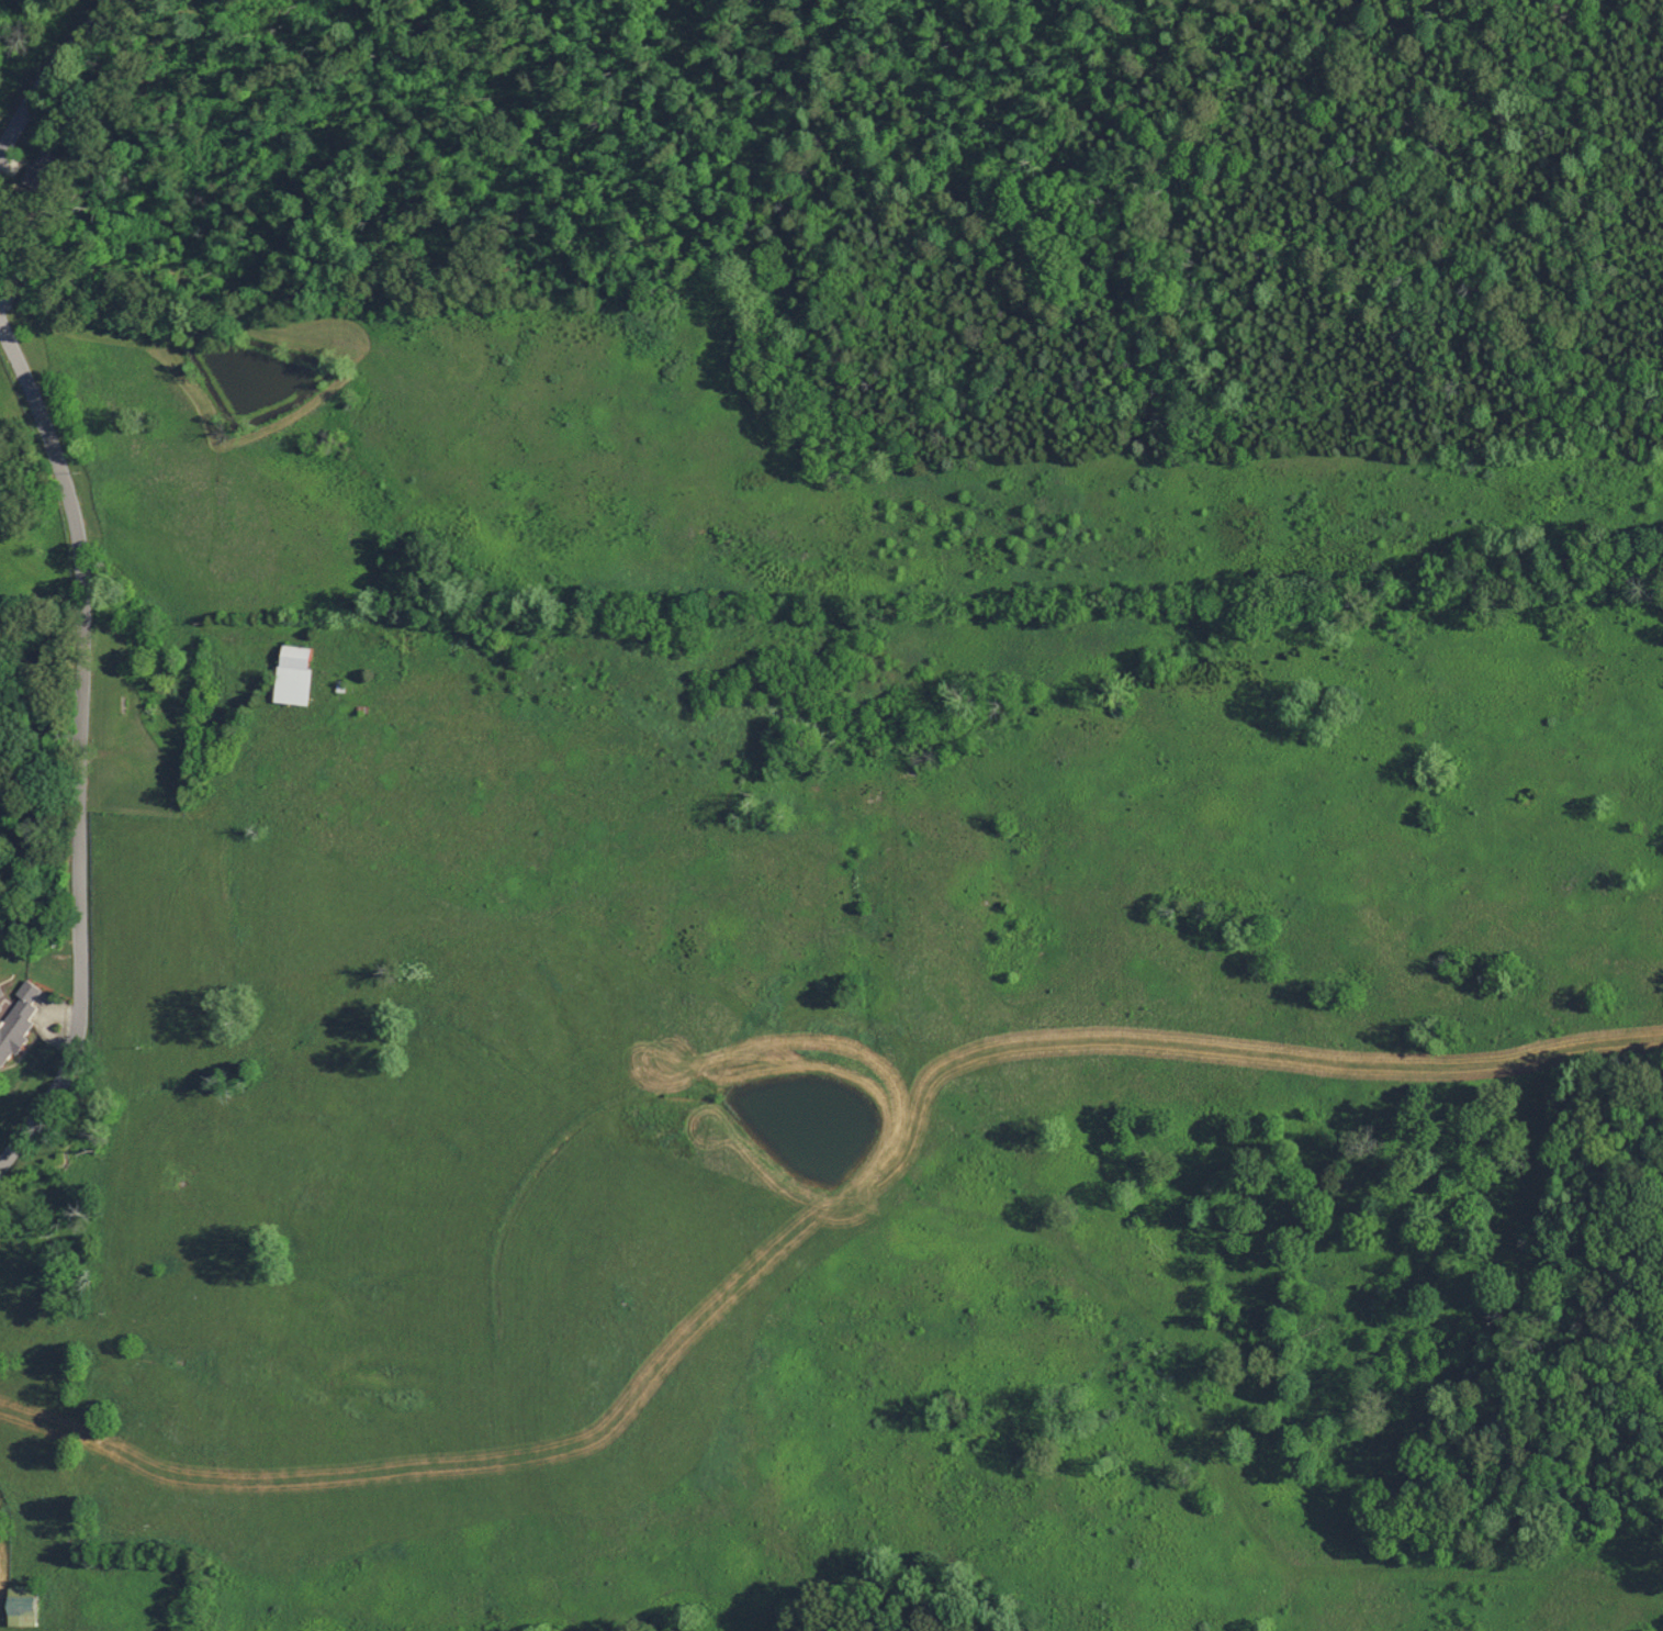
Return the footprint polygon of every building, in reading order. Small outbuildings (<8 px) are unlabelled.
[(308,648),(278,645),(276,667),(305,670),(308,648)] [(1,1067),(30,1022),(23,1017),(41,990),(25,980),(0,1018),(0,1066),(1,1067)] [(34,1625),(34,1587),(4,1587),(4,1625),(34,1625)]
